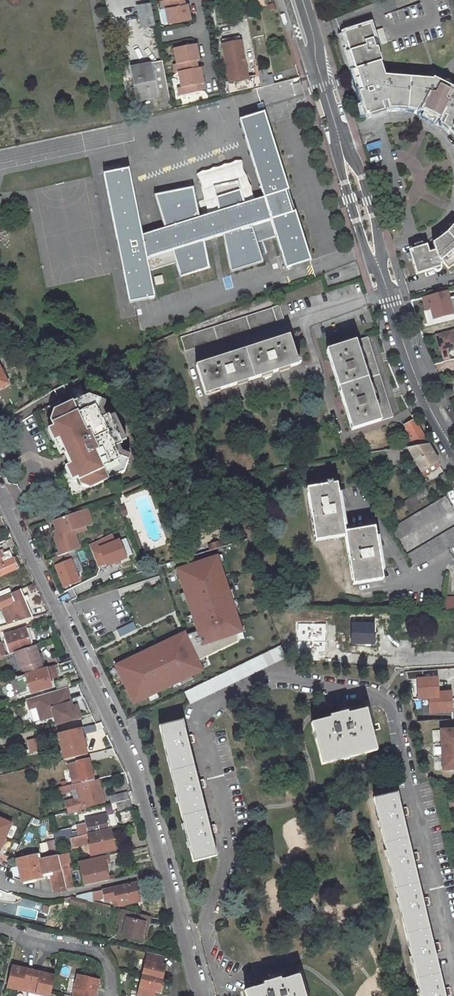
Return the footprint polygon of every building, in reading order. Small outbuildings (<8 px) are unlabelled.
[(169,22),(182,19),(191,17),(188,1),(186,1),(179,3),(178,0),(161,0),(163,7),(166,6),(169,22)] [(151,1),(137,4),(141,26),(155,24),(151,1)] [(384,74),(379,60),(381,59),(377,46),(375,46),(376,45),(377,44),(377,41),(376,39),(376,38),(374,37),(372,37),(374,37),(370,23),(343,31),(362,89),(358,91),(366,115),(383,110),(383,107),(388,106),(388,103),(418,106),(417,108),(424,111),(434,117),(437,118),(438,117),(442,120),(453,134),(453,89),(451,87),(449,89),(447,88),(448,88),(447,86),(446,84),(445,83),(444,83),(442,83),(440,85),(438,84),(440,82),(432,78),(431,79),(384,74)] [(340,32),(358,91),(362,89),(343,31),(340,32)] [(223,44),(222,44),(229,82),(232,94),(257,88),(262,87),(260,79),(259,76),(248,78),(241,41),(240,41),(223,44)] [(174,48),(177,63),(174,64),(176,72),(178,71),(191,69),(190,62),(198,60),(199,60),(196,44),(187,46),(174,48)] [(162,59),(132,65),(142,116),(171,109),(168,94),(165,73),(162,59)] [(191,69),(199,68),(198,60),(190,62),(191,69)] [(178,71),(182,87),(178,88),(180,95),(196,92),(195,85),(202,84),(204,83),(201,67),(199,68),(191,69),(178,71)] [(275,83),(273,76),(260,79),(262,87),(275,83)] [(196,92),(203,90),(202,84),(195,85),(196,92)] [(204,241),(223,235),(231,273),(264,263),(258,243),(276,238),(286,270),(292,268),(290,262),(308,256),(295,212),(292,213),(286,192),(288,191),(265,112),(240,119),(264,196),(245,202),(238,181),(214,187),(219,211),(199,217),(194,186),(154,194),(164,228),(141,236),(129,168),(103,174),(128,306),(153,300),(148,273),(174,265),(179,280),(209,270),(204,241)] [(442,120),(440,123),(453,140),(453,134),(442,120)] [(286,192),(292,213),(295,212),(292,201),(288,191),(286,192)] [(430,242),(431,244),(432,247),(436,243),(453,227),(453,226),(450,225),(430,242)] [(436,243),(432,247),(431,244),(426,245),(425,242),(408,248),(415,273),(434,268),(435,269),(437,269),(438,269),(439,268),(440,267),(441,264),(440,263),(441,261),(448,269),(453,264),(453,227),(436,243)] [(292,268),(310,262),(308,256),(290,262),(292,268)] [(451,312),(450,309),(453,308),(453,299),(448,301),(445,290),(421,297),(424,308),(431,306),(432,311),(434,317),(451,312)] [(285,320),(281,307),(182,337),(186,350),(285,320)] [(452,329),(444,331),(448,346),(453,344),(453,338),(452,329)] [(448,346),(444,331),(436,333),(440,348),(448,346)] [(297,360),(290,337),(198,366),(206,394),(301,364),(300,359),(297,360)] [(353,430),(394,417),(369,337),(328,350),(353,430)] [(63,436),(75,465),(81,477),(84,484),(94,486),(128,472),(133,458),(124,455),(120,446),(125,444),(128,442),(128,441),(116,414),(115,412),(112,413),(107,416),(103,406),(107,396),(94,392),(58,408),(54,417),(57,423),(63,436)] [(109,408),(113,399),(107,396),(103,406),(107,416),(112,413),(109,408)] [(134,438),(122,411),(116,414),(128,441),(134,438)] [(415,420),(405,426),(407,430),(406,431),(414,447),(429,444),(415,420)] [(51,425),(57,439),(57,438),(63,436),(57,423),(51,425)] [(120,446),(124,455),(133,458),(136,452),(127,449),(125,444),(120,446)] [(411,453),(421,472),(440,462),(429,444),(414,447),(389,451),(397,465),(405,461),(402,457),(411,453)] [(421,472),(424,476),(442,466),(440,462),(421,472)] [(70,467),(76,480),(81,477),(75,465),(70,467)] [(354,587),(383,582),(375,529),(346,534),(339,485),(308,490),(316,543),(346,538),(354,587)] [(426,496),(423,490),(413,495),(416,501),(426,496)] [(453,508),(447,496),(391,528),(397,541),(453,508)] [(164,508),(159,498),(155,500),(159,510),(164,508)] [(119,506),(122,515),(127,512),(124,504),(119,506)] [(87,525),(82,510),(51,521),(55,530),(52,532),(54,537),(52,537),(59,556),(81,548),(75,530),(87,525)] [(443,553),(453,546),(453,529),(406,556),(414,569),(443,553)] [(98,547),(115,540),(112,533),(89,545),(98,568),(105,565),(98,547)] [(115,540),(98,547),(105,565),(107,567),(127,559),(119,538),(115,540)] [(221,538),(207,543),(209,548),(223,543),(221,538)] [(9,549),(2,552),(1,549),(0,550),(0,575),(17,568),(9,549)] [(244,633),(218,554),(175,569),(197,632),(202,647),(237,635),(244,633)] [(71,558),(53,566),(62,589),(80,582),(71,558)] [(0,592),(0,598),(21,588),(23,587),(20,583),(0,592)] [(8,603),(15,617),(7,621),(8,624),(33,616),(25,600),(29,598),(28,595),(24,596),(21,588),(0,598),(0,606),(8,603)] [(375,643),(375,616),(351,617),(351,644),(375,643)] [(29,647),(25,628),(11,632),(5,634),(11,652),(16,651),(29,647)] [(187,635),(185,631),(114,665),(134,706),(205,671),(199,660),(187,635)] [(197,632),(187,635),(199,660),(239,642),(237,635),(202,647),(197,632)] [(16,651),(21,668),(24,667),(26,672),(45,667),(43,660),(40,661),(36,645),(29,647),(16,651)] [(287,658),(281,646),(183,693),(189,705),(287,658)] [(46,668),(23,675),(29,695),(52,689),(46,668)] [(453,712),(453,689),(442,690),(441,675),(418,676),(419,699),(430,699),(430,713),(453,712)] [(71,686),(68,677),(54,682),(57,690),(68,687),(71,686)] [(83,719),(78,704),(73,705),(68,687),(57,690),(25,700),(29,711),(36,709),(40,722),(52,718),(54,727),(83,719)] [(318,759),(375,745),(366,706),(348,710),(348,706),(326,711),(327,715),(308,719),(318,759)] [(194,858),(218,852),(212,831),(216,830),(214,823),(211,824),(201,786),(205,785),(203,777),(199,778),(189,740),(193,739),(192,732),(188,733),(184,719),(160,725),(194,858)] [(85,733),(97,731),(95,724),(84,727),(85,733)] [(56,733),(63,760),(88,754),(81,727),(56,733)] [(443,769),(453,768),(453,728),(442,729),(443,769)] [(43,737),(26,740),(29,753),(46,750),(43,737)] [(94,779),(89,758),(74,761),(75,762),(79,780),(80,782),(94,779)] [(79,780),(75,762),(66,764),(71,782),(79,780)] [(86,808),(105,803),(99,778),(94,779),(80,782),(57,787),(58,795),(71,792),(73,798),(64,801),(68,814),(86,810),(86,808)] [(395,790),(371,796),(419,995),(443,995),(442,992),(446,991),(444,984),(441,985),(432,947),(435,946),(433,939),(430,940),(421,902),(425,901),(423,894),(419,894),(410,856),(414,855),(413,848),(409,849),(400,811),(404,811),(402,802),(398,803),(395,790)] [(117,801),(130,798),(129,792),(110,796),(112,802),(117,801)] [(118,808),(132,805),(130,798),(117,801),(118,808)] [(87,833),(111,828),(107,813),(84,818),(87,833)] [(0,817),(0,850),(12,823),(0,817)] [(76,826),(67,829),(69,837),(79,834),(76,826)] [(87,845),(90,856),(116,850),(111,828),(87,833),(85,834),(85,835),(87,845)] [(85,835),(70,838),(72,849),(87,845),(85,835)] [(71,863),(69,853),(58,855),(61,865),(69,864),(71,863)] [(20,883),(42,878),(41,875),(37,859),(36,854),(14,859),(20,883)] [(66,889),(61,865),(58,855),(37,859),(41,875),(49,873),(52,893),(66,889)] [(83,886),(110,880),(104,855),(78,862),(83,886)] [(66,889),(74,888),(69,864),(61,865),(66,889)] [(120,905),(141,900),(137,882),(95,891),(96,899),(106,897),(106,900),(119,898),(120,905)] [(70,905),(85,909),(86,901),(72,897),(70,905)] [(153,916),(126,909),(125,916),(121,915),(119,923),(123,923),(120,932),(143,939),(144,933),(146,927),(150,928),(153,916)] [(144,995),(155,995),(156,991),(160,992),(167,963),(164,962),(165,956),(148,952),(138,995),(144,995)] [(56,976),(13,966),(8,988),(47,995),(51,995),(56,976)] [(100,979),(78,974),(73,995),(96,995),(100,979)] [(309,982),(290,988),(289,985),(268,992),(269,994),(261,995),(313,995),(309,982)]
